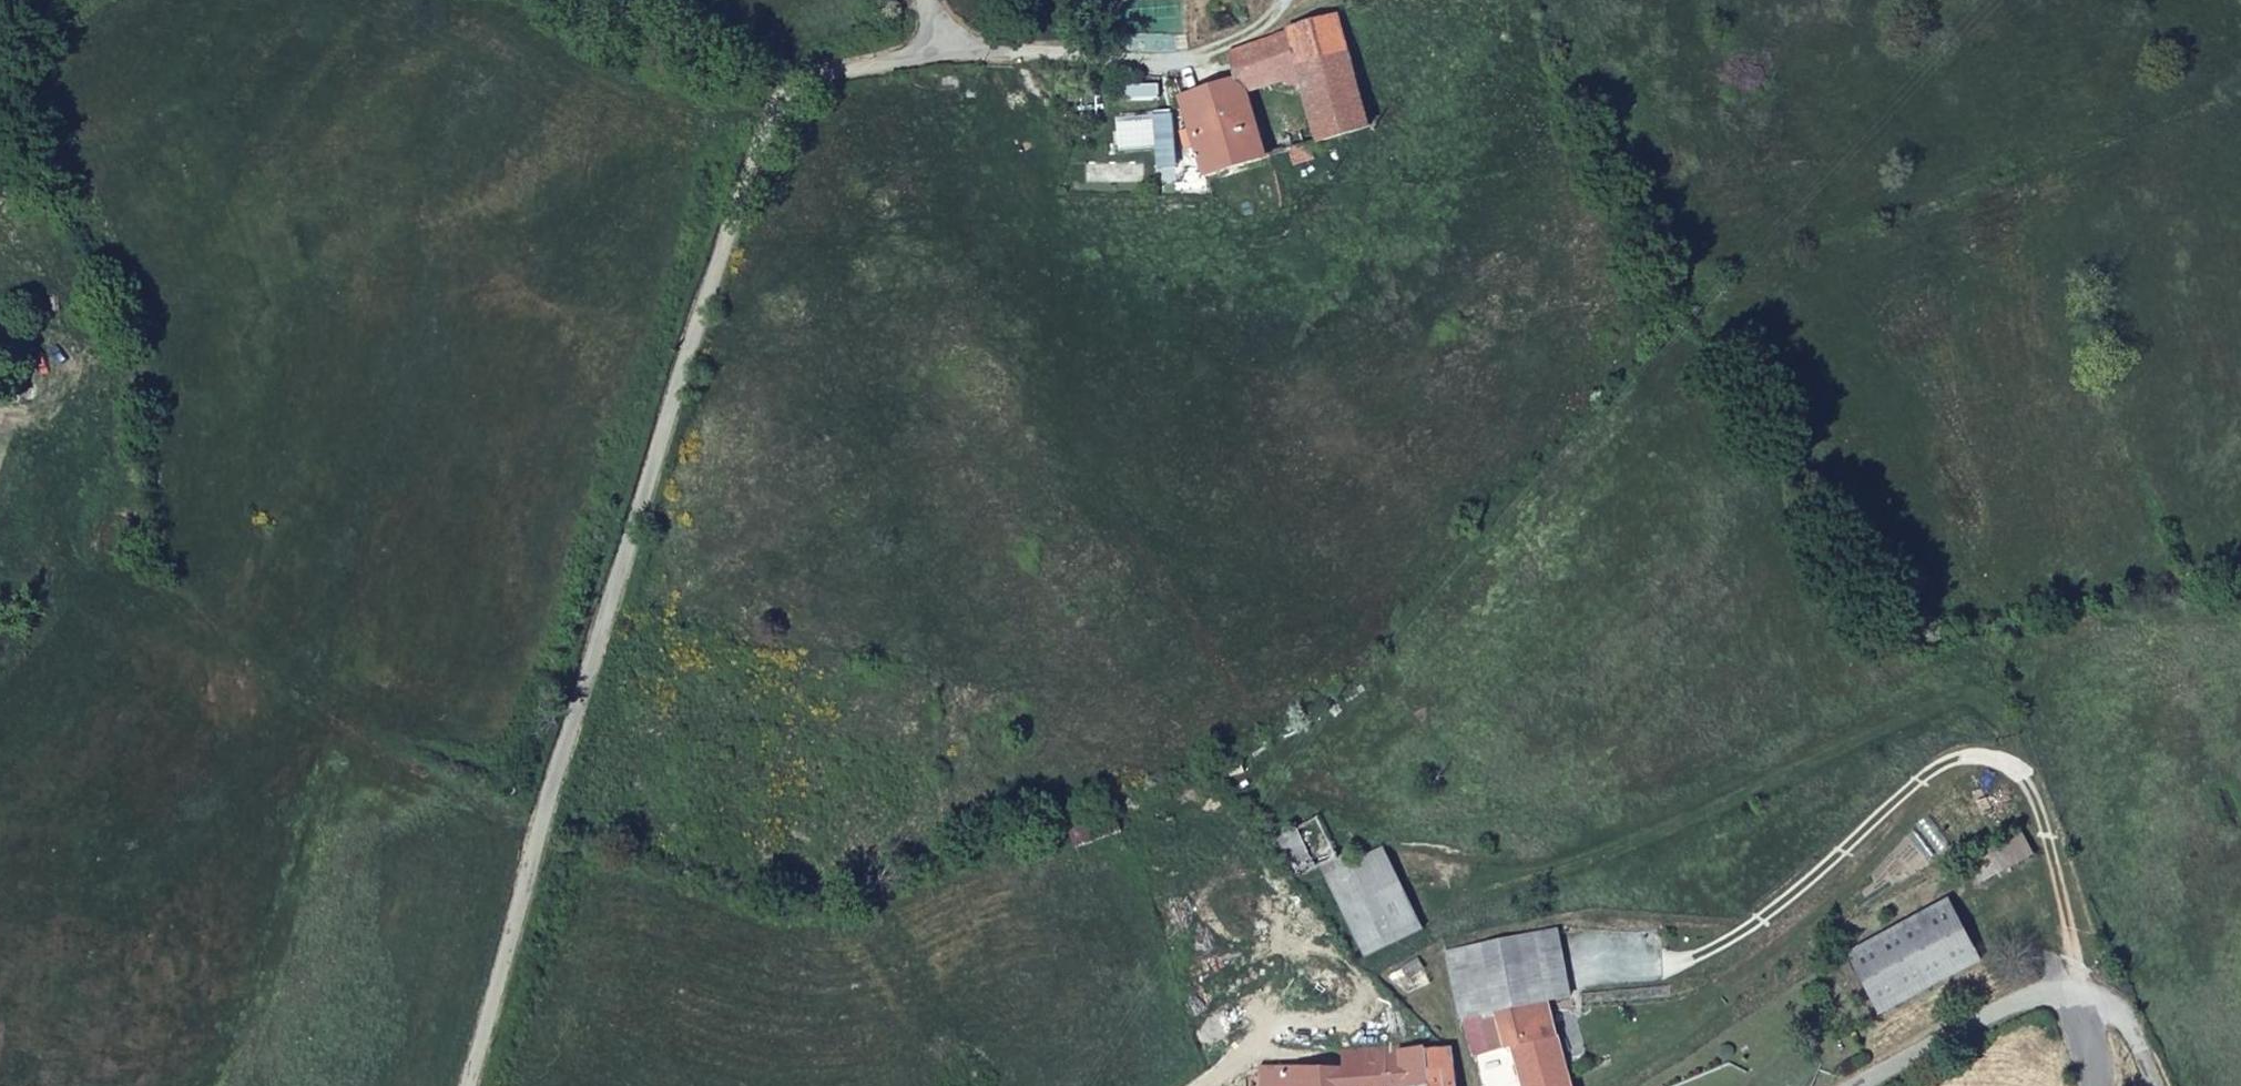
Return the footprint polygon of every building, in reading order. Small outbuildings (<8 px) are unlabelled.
[(1341,11),(1295,29),(1309,84),(1313,104),(1279,124),(1288,152),(1374,127),(1343,16),(1341,11)] [(1295,29),(1235,51),(1242,77),(1247,75),(1252,93),(1309,84),(1295,29)] [(1204,72),(1178,79),(1183,95),(1209,87),(1204,72)] [(1183,95),(1210,174),(1273,156),(1252,93),(1247,75),(1242,77),(1209,87),(1183,95)] [(1848,950),(1880,1012),(1983,959),(1950,896),(1848,950)] [(1508,1041),(1514,1041),(1525,1085),(1571,1085),(1550,1000),(1573,995),(1558,928),(1448,950),(1462,1018),(1499,1010),(1508,1041)] [(1428,1047),(1401,1048),(1406,1085),(1460,1085),(1455,1047),(1428,1047)] [(1401,1048),(1346,1049),(1348,1063),(1351,1085),(1406,1085),(1401,1048)] [(1348,1063),(1288,1067),(1247,1072),(1246,1085),(1351,1085),(1348,1063)]
